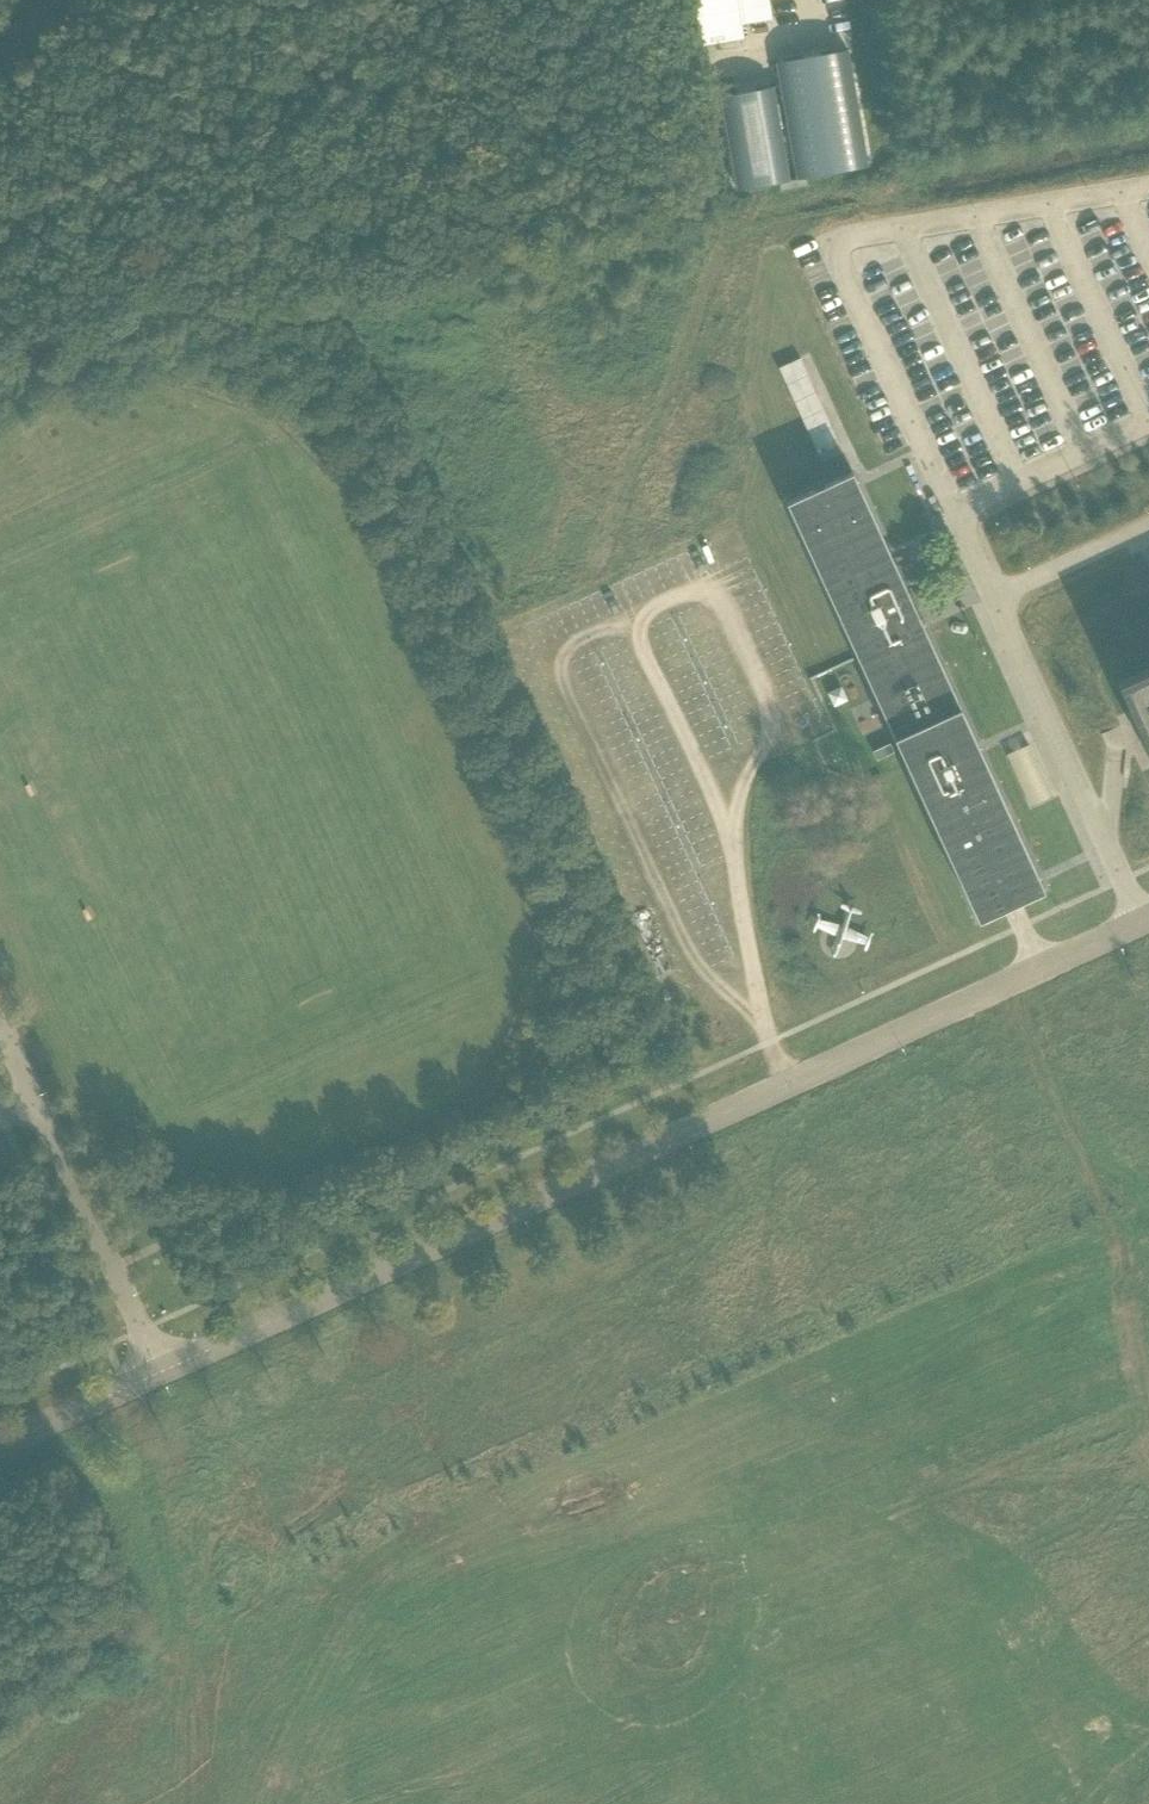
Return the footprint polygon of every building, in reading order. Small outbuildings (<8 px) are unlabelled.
[(701,44),(706,43),(735,38),(743,37),(744,37),(741,22),(769,18),(772,17),(769,0),(694,0),(701,44)] [(847,49),(777,61),(779,75),(781,84),(798,179),(806,177),(855,169),(868,166),(847,49)] [(773,86),(721,95),(738,190),(779,182),(789,180),(790,180),(792,180),(775,86),(773,86)] [(779,368),(818,454),(840,444),(800,358),(779,368)] [(1044,888),(853,471),(787,502),(978,919),(1044,888)] [(1148,775),(1148,657),(1105,677),(1148,775)]
